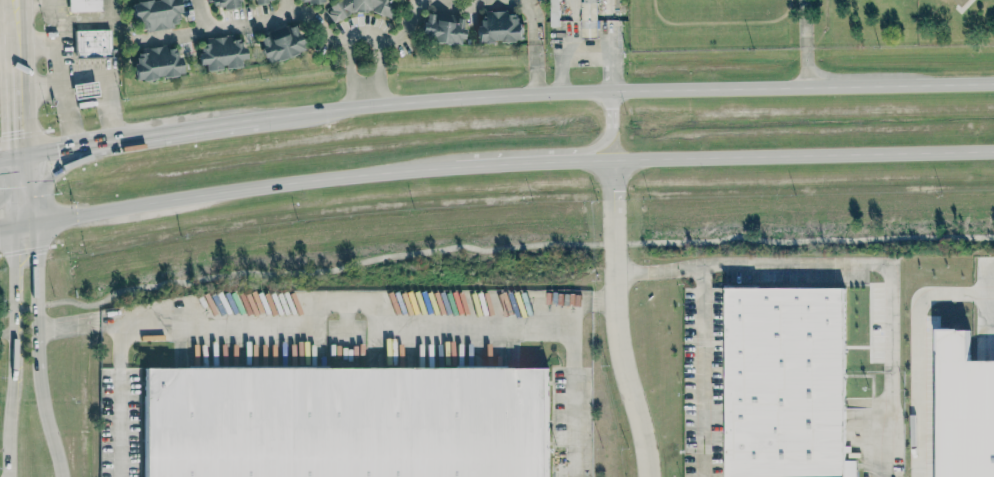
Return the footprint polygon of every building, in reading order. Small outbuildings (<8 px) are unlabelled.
[(101,0),(67,0),(68,12),(101,11),(101,0)] [(133,24),(139,23),(141,31),(181,26),(177,0),(148,0),(130,3),(133,24)] [(213,2),(214,9),(239,6),(238,0),(207,0),(207,2),(213,2)] [(328,0),(329,17),(392,12),(391,0),(330,0),(328,0)] [(551,25),(559,25),(559,0),(551,0),(551,25)] [(584,38),(598,37),(598,0),(583,0),(584,38)] [(962,8),(953,0),(970,0),(962,8)] [(478,43),(524,42),(523,15),(510,15),(510,12),(477,13),(478,43)] [(421,41),(461,45),(463,17),(424,13),(421,41)] [(257,36),(266,63),(304,51),(295,24),(257,36)] [(110,55),(110,30),(74,30),(75,56),(110,55)] [(240,66),(240,59),(244,59),(241,36),(205,39),(206,47),(197,48),(199,65),(204,64),(205,71),(221,70),(221,68),(240,66)] [(135,81),(182,75),(178,48),(167,49),(166,45),(143,49),(144,52),(135,54),(136,63),(133,63),(135,81)] [(97,96),(96,82),(72,84),(74,99),(97,96)] [(726,476),(844,476),(845,288),(727,287),(726,476)] [(970,360),(970,329),(940,329),(939,476),(993,476),(993,360),(970,360)] [(142,476),(548,476),(548,368),(142,368),(142,476)]
